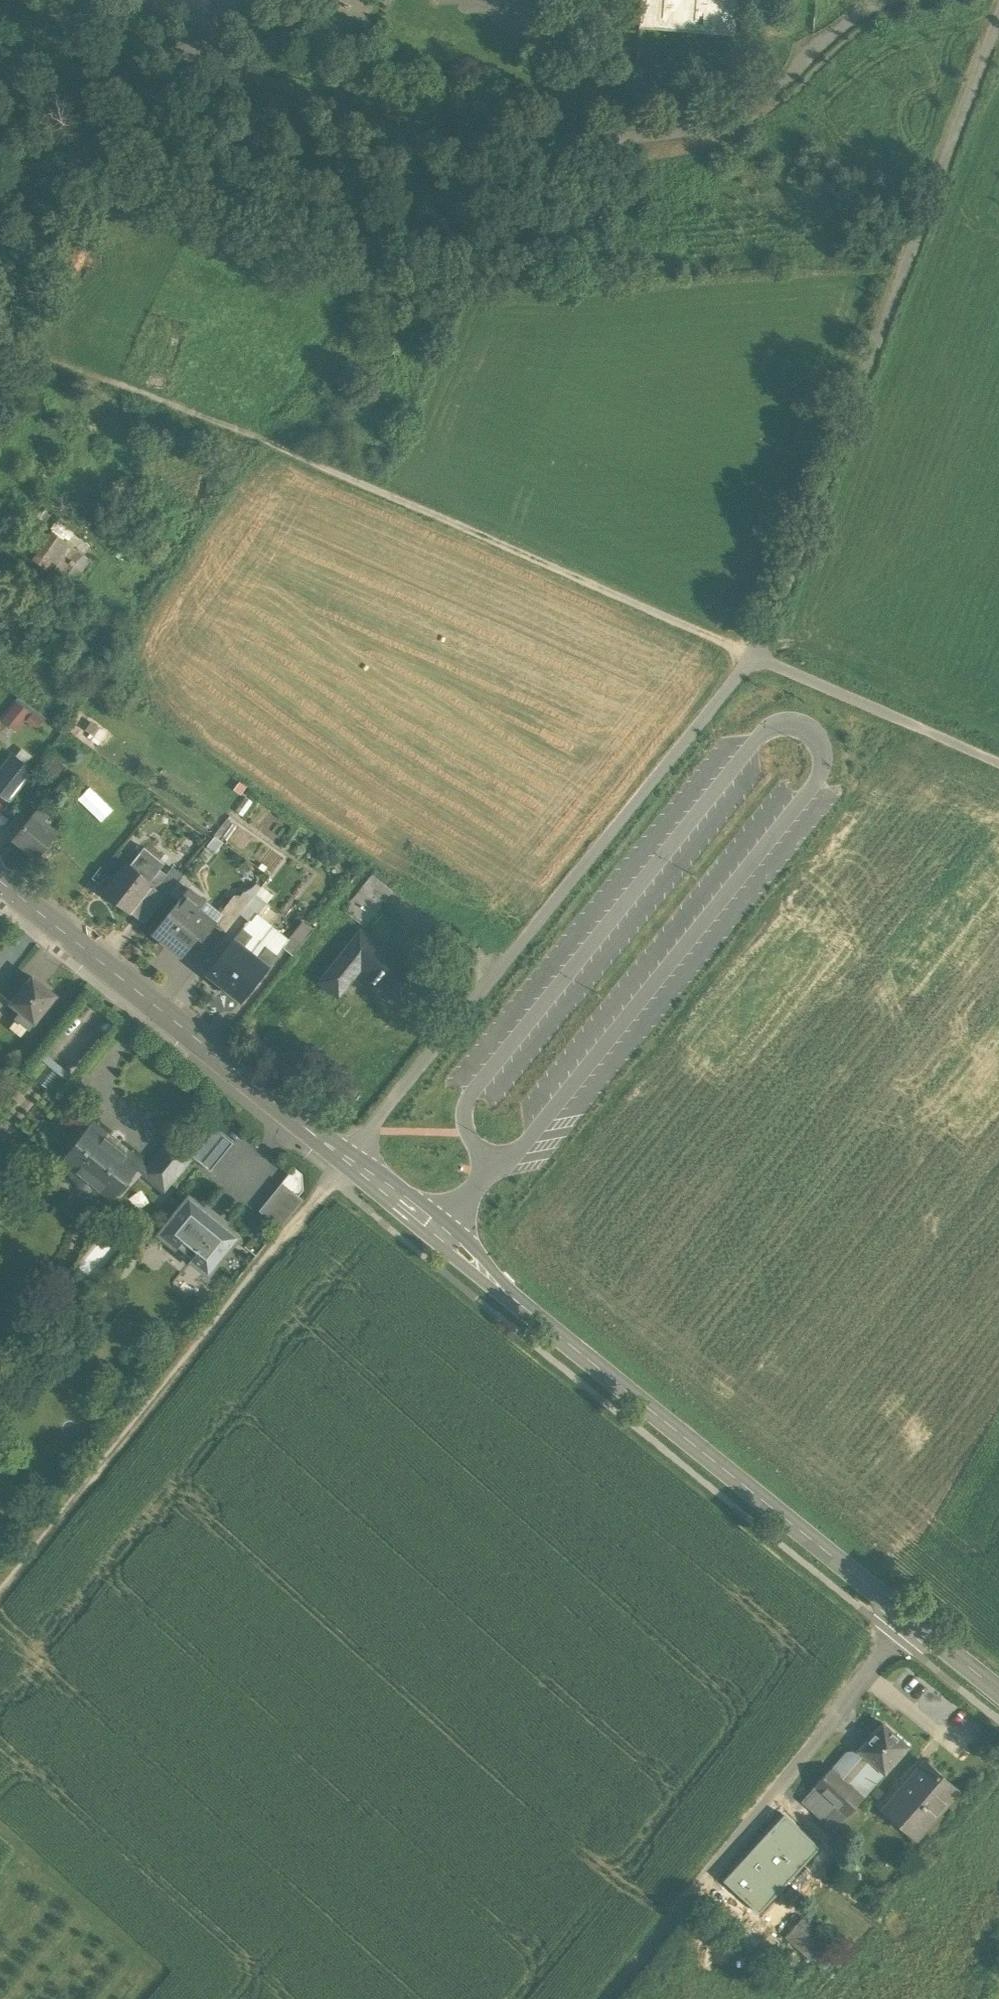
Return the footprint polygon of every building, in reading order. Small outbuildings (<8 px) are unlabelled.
[(639,31),(734,38),(737,0),(641,0),(639,31)] [(51,531),(33,558),(51,570),(69,543),(51,531)] [(17,699),(3,719),(18,729),(32,709),(17,699)] [(13,757),(0,773),(0,792),(11,801),(32,772),(13,757)] [(49,814),(41,808),(36,813),(35,812),(15,837),(38,855),(58,831),(45,820),(49,814)] [(159,869),(139,853),(129,866),(149,882),(159,869)] [(129,866),(127,865),(104,892),(129,912),(151,885),(152,884),(129,866)] [(172,869),(155,889),(157,890),(156,891),(165,899),(182,877),(172,869)] [(372,875),(343,911),(364,927),(392,891),(372,875)] [(151,885),(140,899),(146,904),(156,891),(157,890),(155,889),(151,885)] [(190,887),(175,906),(204,930),(200,935),(204,939),(217,924),(217,923),(214,921),(200,909),(206,901),(190,887)] [(255,895),(242,911),(240,913),(248,920),(249,920),(251,922),(256,916),(266,903),(255,895)] [(230,901),(214,921),(217,923),(217,924),(226,931),(240,913),(242,911),(230,901)] [(204,930),(175,906),(154,930),(184,954),(200,935),(204,930)] [(256,916),(251,922),(249,920),(248,920),(242,928),(253,936),(244,947),(251,953),(271,927),(256,916)] [(287,940),(287,941),(288,942),(283,948),(293,955),(312,930),(302,922),(287,940)] [(287,940),(271,927),(251,953),(258,958),(267,948),(277,956),(283,948),(288,942),(287,941),(287,940)] [(253,936),(242,928),(234,939),(244,947),(253,936)] [(417,976),(360,931),(320,982),(338,996),(361,967),(375,978),(372,981),(375,983),(377,981),(399,999),(417,976)] [(233,939),(206,973),(224,987),(251,953),(244,947),(234,939),(233,939)] [(277,956),(267,948),(258,958),(268,966),(277,956)] [(251,953),(224,987),(241,1001),(269,967),(258,958),(251,953)] [(56,996),(32,977),(11,1003),(21,1011),(17,1016),(30,1027),(56,996)] [(10,1001),(0,993),(0,1013),(10,1001)] [(30,1027),(17,1016),(15,1018),(29,1029),(30,1027)] [(142,1163),(92,1122),(60,1163),(110,1203),(142,1163)] [(233,1143),(213,1127),(190,1154),(192,1156),(210,1171),(233,1143)] [(190,1154),(170,1139),(150,1165),(161,1174),(154,1183),(164,1192),(192,1156),(190,1154)] [(282,1182),(259,1210),(280,1227),(302,1199),(282,1182)] [(204,1209),(189,1197),(159,1234),(176,1248),(179,1246),(192,1257),(190,1259),(208,1274),(238,1236),(223,1224),(225,1222),(206,1206),(204,1209)] [(882,1723),(859,1750),(873,1763),(856,1781),(868,1791),(884,1773),(908,1747),(882,1723)] [(859,1750),(846,1752),(830,1770),(862,1799),(868,1791),(856,1781),(873,1763),(859,1750)] [(926,1763),(889,1805),(920,1832),(957,1790),(926,1763)] [(830,1770),(804,1800),(835,1828),(862,1799),(830,1770)] [(784,1815),(724,1880),(759,1912),(819,1847),(784,1815)] [(786,1937),(814,1962),(831,1943),(803,1918),(786,1937)]
